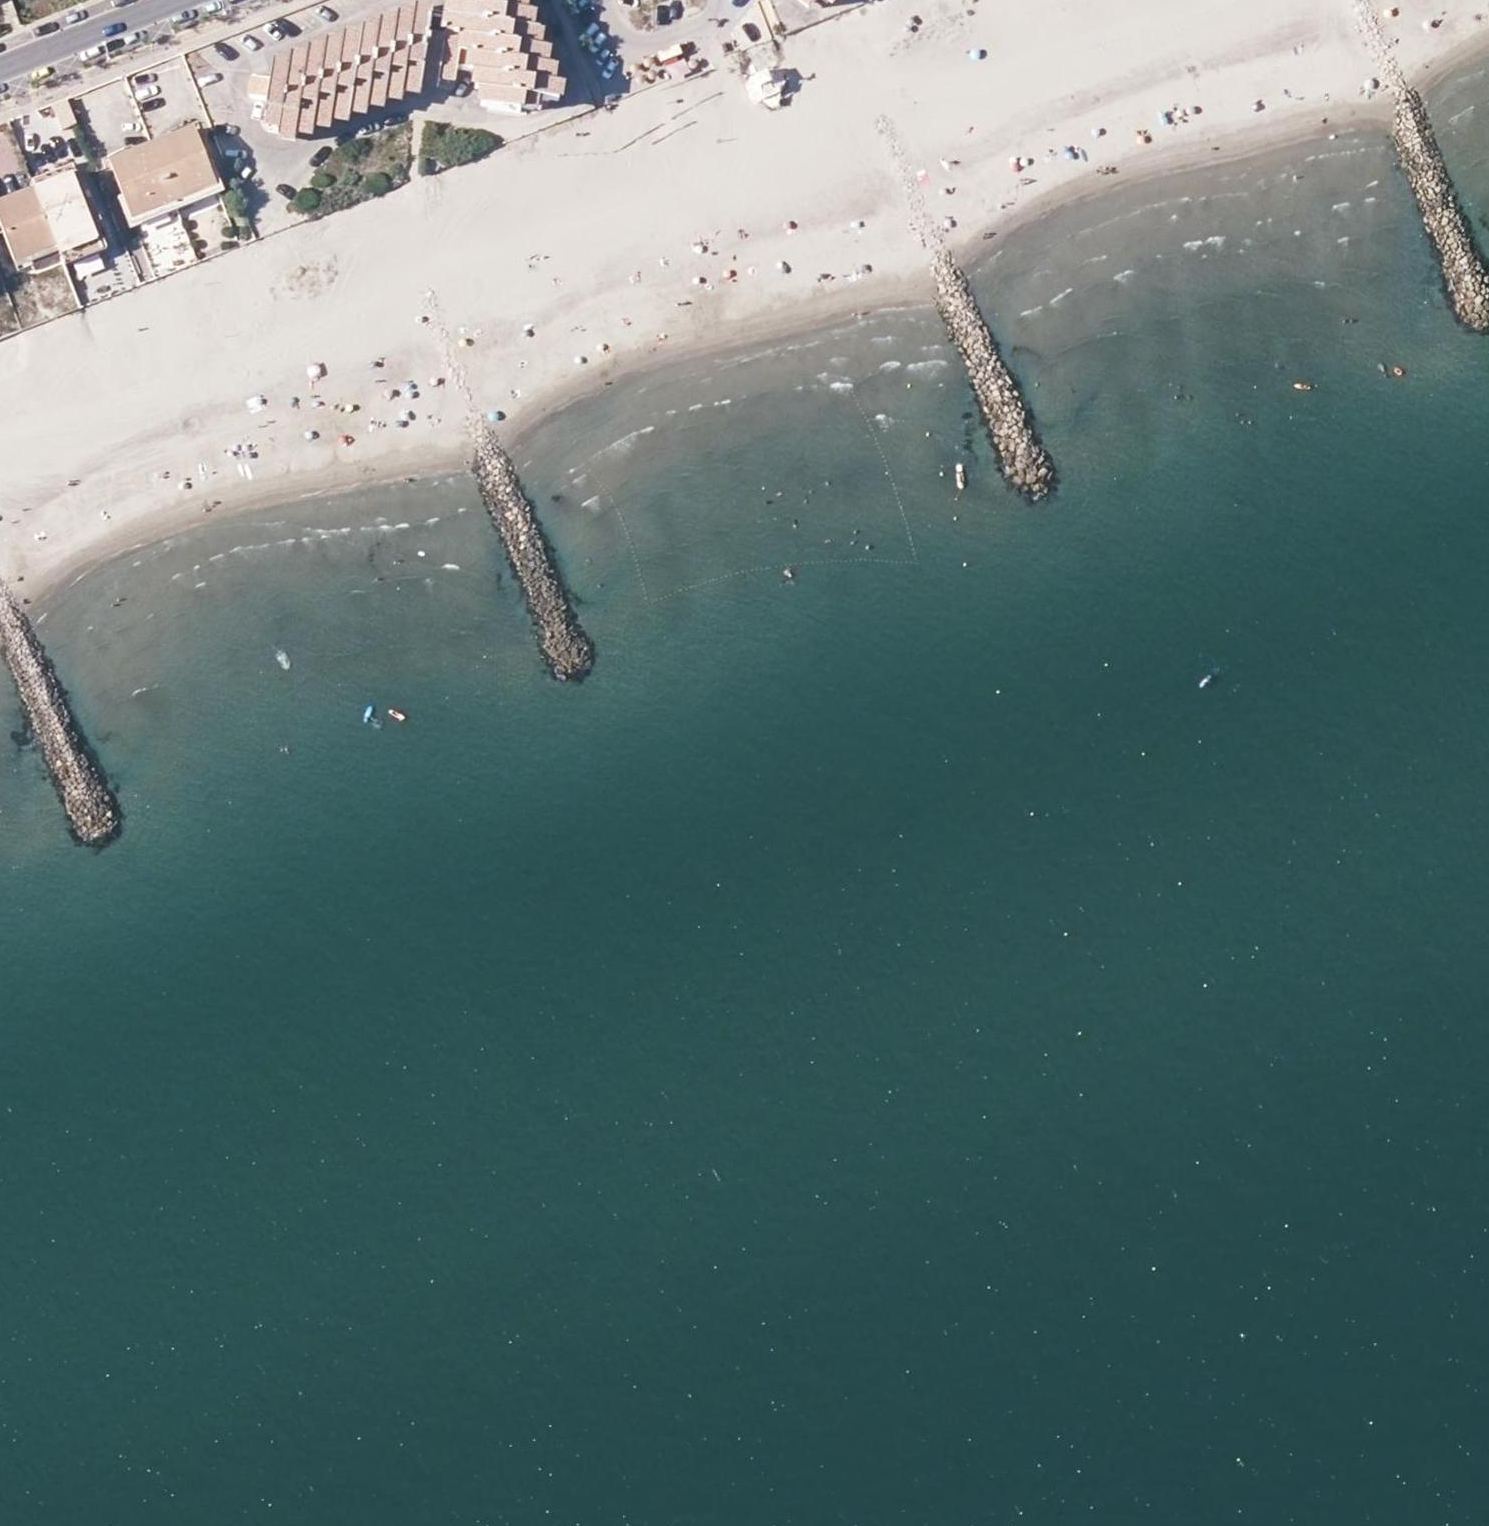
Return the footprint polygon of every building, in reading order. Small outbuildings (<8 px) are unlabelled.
[(262,130),(279,132),(278,142),(294,144),(295,135),(311,138),(313,129),(328,131),(329,122),(347,124),(349,115),(365,117),(366,108),(382,110),(384,102),(401,104),(402,95),(418,97),(419,88),(436,90),(437,82),(454,85),(456,69),(473,72),(470,88),(480,89),(477,105),(537,113),(539,98),(561,101),(563,85),(555,84),(557,67),(548,66),(550,49),(541,48),(544,32),(533,30),(535,13),(527,12),(529,0),(445,0),(443,16),(430,14),(431,6),(415,4),(414,12),(397,10),(396,20),(380,18),(379,25),(363,23),(362,33),(344,31),(343,40),(327,37),(326,49),(308,46),(308,53),(291,51),(290,60),(272,58),(270,77),(249,75),(246,95),(267,99),(262,130)] [(792,4),(805,14),(817,0),(795,0),(792,4)] [(829,10),(837,0),(817,0),(829,10)] [(784,98),(773,73),(746,84),(758,110),(784,98)] [(75,125),(65,102),(50,107),(60,132),(75,125)] [(149,144),(172,203),(213,186),(190,128),(149,144)] [(172,203),(149,144),(108,161),(131,219),(172,203)] [(36,192),(59,251),(101,235),(74,166),(55,173),(59,183),(54,185),(50,175),(32,182),(36,192)] [(59,183),(55,173),(50,175),(54,185),(59,183)] [(172,203),(175,210),(216,194),(213,186),(172,203)] [(36,192),(0,206),(0,219),(19,267),(59,251),(36,192)] [(172,203),(131,219),(134,226),(175,210),(172,203)] [(108,253),(101,235),(59,251),(67,269),(108,253)] [(59,251),(19,267),(22,274),(62,259),(59,251)]
